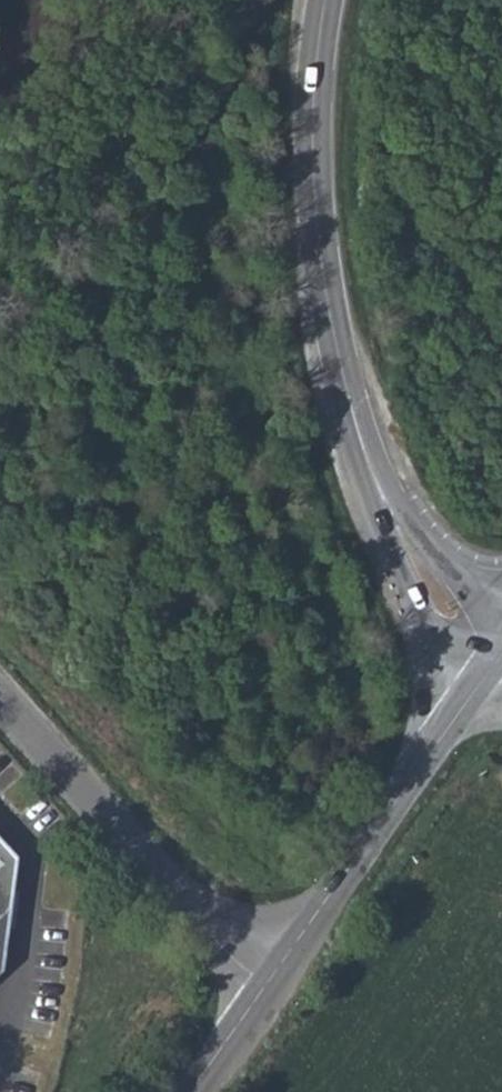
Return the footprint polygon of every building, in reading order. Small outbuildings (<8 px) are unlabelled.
[(6,972),(19,859),(0,839),(0,978),(6,972)]
